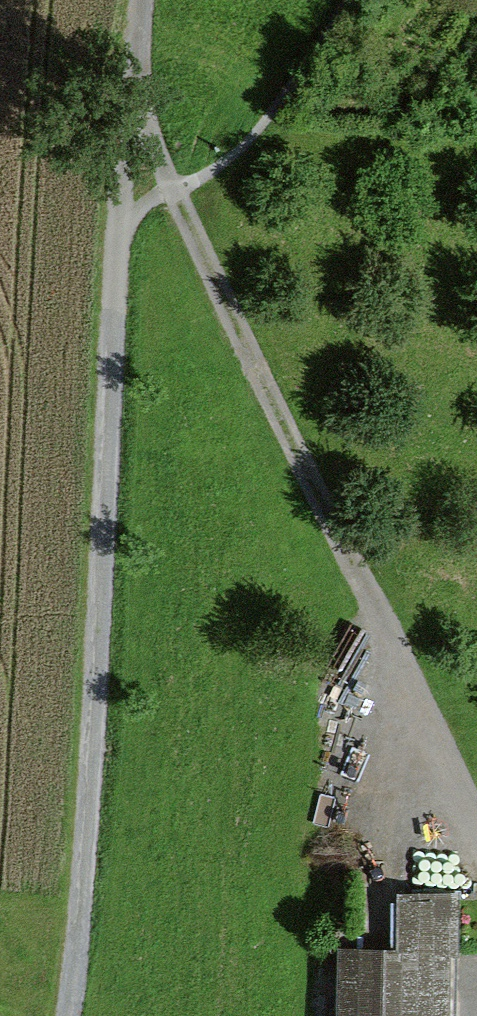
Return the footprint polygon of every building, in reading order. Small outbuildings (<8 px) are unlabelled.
[(345,957),(345,1015),(437,1015),(437,904),(402,904),(402,957),(345,957)]
